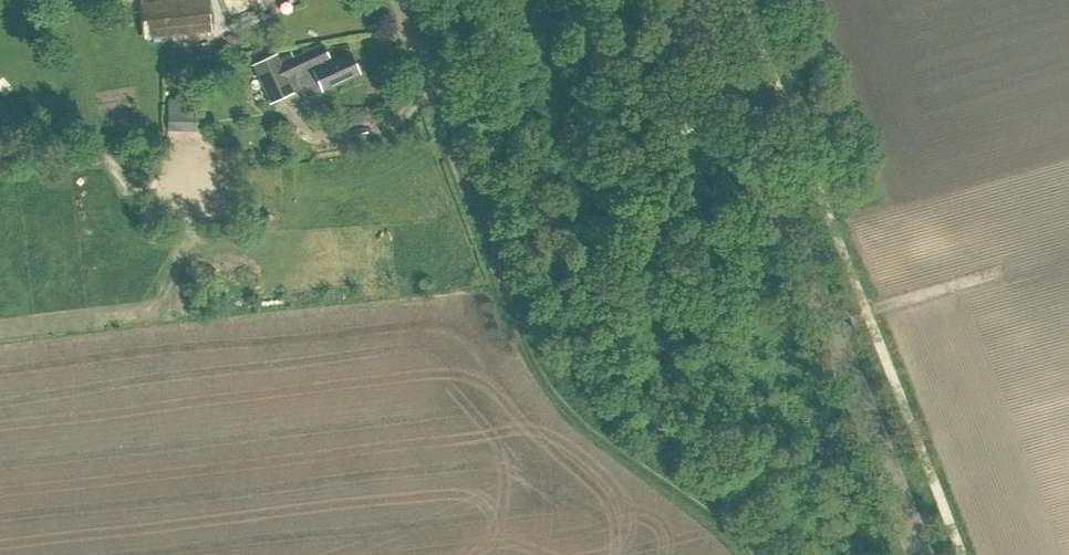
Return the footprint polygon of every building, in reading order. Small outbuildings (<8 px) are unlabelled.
[(142,38),(211,33),(208,0),(139,0),(142,38)] [(276,55),(254,65),(273,106),(295,95),(287,78),(293,75),(306,102),(325,93),(324,90),(359,73),(349,53),(338,58),(330,41),(280,64),(276,55)] [(166,132),(202,132),(203,114),(184,113),(185,102),(166,101),(166,132)] [(689,122),(678,127),(682,135),(693,130),(689,122)]
